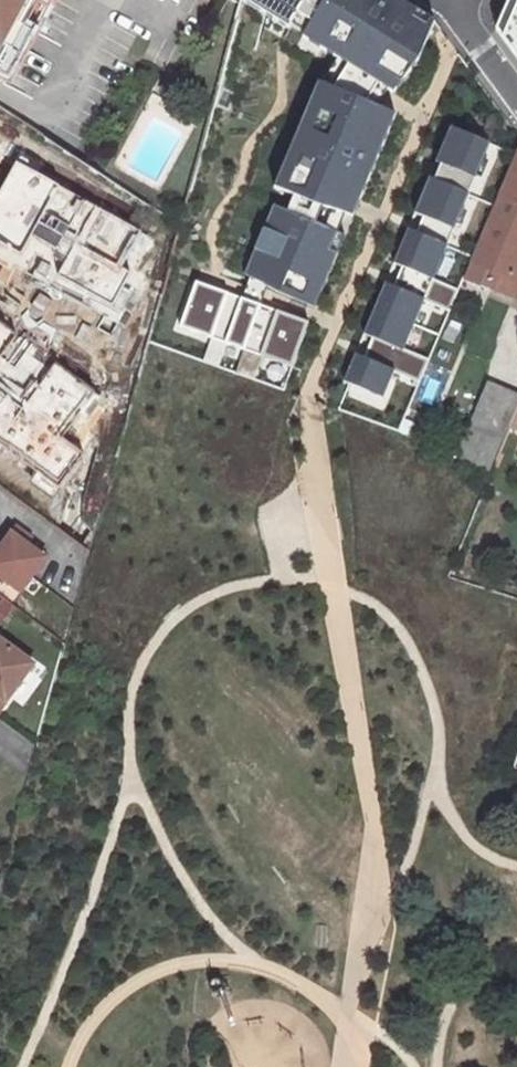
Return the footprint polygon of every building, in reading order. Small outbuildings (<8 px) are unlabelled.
[(17,29),(32,0),(0,0),(0,60),(17,29)] [(252,5),(348,66),(335,90),(324,86),(279,190),(292,196),(284,216),(279,215),(247,292),(316,320),(348,244),(339,241),(348,220),(357,224),(401,118),(367,104),(378,85),(394,93),(431,20),(396,0),(253,0),(252,5)] [(495,33),(516,62),(516,0),(510,0),(495,33)] [(17,29),(0,60),(0,78),(5,80),(29,35),(17,29)] [(171,76),(160,96),(170,101),(180,82),(171,76)] [(488,142),(451,126),(434,165),(471,181),(488,142)] [(499,198),(516,206),(516,155),(499,198)] [(17,164),(0,192),(0,240),(110,303),(148,235),(17,164)] [(464,197),(427,181),(411,220),(447,236),(464,197)] [(499,198),(493,212),(516,222),(516,206),(499,198)] [(516,276),(516,222),(493,212),(465,279),(516,300),(516,278),(516,276)] [(443,248),(407,232),(390,271),(427,287),(443,248)] [(314,327),(200,285),(183,329),(297,372),(314,327)] [(420,304),(383,288),(361,337),(398,352),(420,304)] [(0,319),(0,440),(63,485),(86,452),(65,437),(99,390),(0,319)] [(389,373),(352,357),(339,388),(377,402),(389,373)] [(459,457),(489,470),(516,404),(516,398),(489,386),(459,457)] [(17,530),(13,535),(27,546),(31,540),(17,530)] [(21,593),(45,560),(27,546),(13,535),(0,553),(0,577),(21,593)] [(34,667),(0,642),(0,712),(34,667)]
